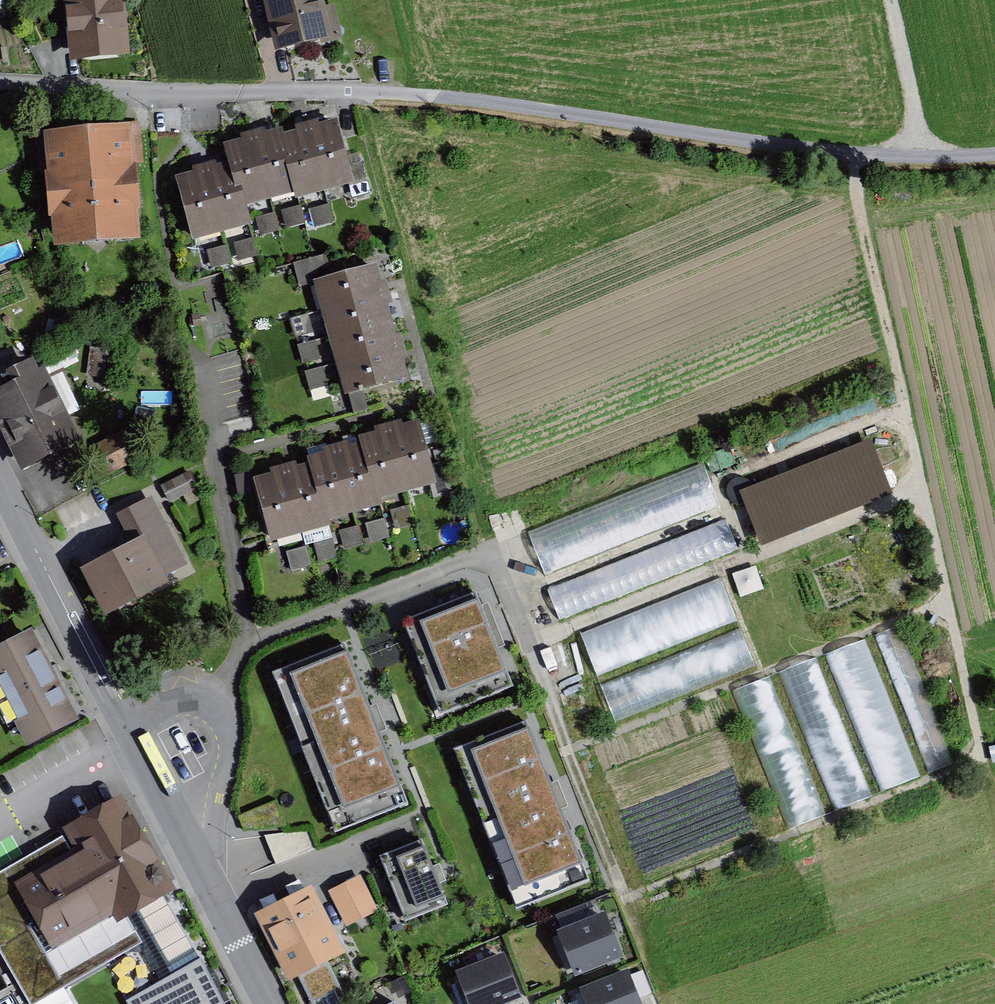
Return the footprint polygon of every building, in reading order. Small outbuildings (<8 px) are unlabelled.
[(71,67),(127,62),(122,0),(64,0),(71,67)] [(279,55),(331,42),(321,0),(265,0),(279,55)] [(354,188),(336,125),(306,133),(325,197),(354,188)] [(129,131),(41,140),(53,255),(141,246),(129,131)] [(325,197),(306,133),(278,141),(295,197),(297,205),(325,197)] [(270,204),(295,197),(278,141),(276,135),(252,142),(270,204)] [(245,212),(270,204),(252,142),(226,149),(231,166),(245,212)] [(223,237),(250,229),(245,212),(231,166),(205,174),(223,237)] [(193,246),(223,237),(205,174),(175,183),(193,246)] [(314,283),(322,312),(385,294),(377,266),(314,283)] [(329,339),(392,321),(385,294),(322,312),(329,339)] [(336,365),(400,347),(392,321),(329,339),(336,365)] [(345,394),(408,377),(400,347),(336,365),(345,394)] [(120,355),(96,351),(92,380),(116,383),(120,355)] [(0,379),(0,426),(21,471),(80,444),(42,360),(0,379)] [(311,388),(332,384),(329,368),(308,373),(311,388)] [(419,422),(389,431),(407,494),(437,486),(419,422)] [(128,427),(90,448),(108,481),(146,461),(128,427)] [(389,431),(359,439),(361,444),(377,503),(407,494),(389,431)] [(361,444),(332,452),(351,517),(379,509),(377,503),(361,444)] [(332,452),(308,459),(309,465),(326,524),(351,517),(332,452)] [(309,465),(284,472),(302,536),(328,529),(326,524),(309,465)] [(199,492),(189,472),(160,487),(169,506),(199,492)] [(284,472),(253,480),(271,545),(302,536),(284,472)] [(127,545),(76,571),(102,620),(167,586),(163,579),(188,566),(152,497),(113,518),(127,545)] [(559,616),(740,550),(729,518),(547,584),(559,616)] [(595,672),(740,621),(725,577),(579,628),(595,672)] [(954,763),(904,622),(878,631),(928,772),(954,763)] [(743,627),(600,679),(614,717),(757,665),(743,627)] [(30,631),(0,646),(0,702),(26,751),(78,724),(30,631)] [(834,809),(922,778),(871,636),(823,653),(823,654),(784,668),(834,809)] [(776,673),(737,687),(788,828),(827,814),(776,673)] [(465,698),(306,763),(337,839),(366,827),(372,842),(502,789),(465,698)] [(121,800),(63,833),(67,840),(78,860),(19,893),(53,954),(113,921),(117,928),(128,922),(175,896),(121,800)] [(513,816),(442,842),(464,902),(535,876),(513,816)] [(381,856),(408,921),(449,905),(423,839),(381,856)] [(67,840),(0,878),(0,961),(24,1003),(44,1003),(142,947),(128,922),(117,928),(113,921),(53,954),(19,893),(78,860),(67,840)] [(360,881),(328,896),(346,933),(378,918),(360,881)] [(310,889),(254,917),(290,987),(345,959),(310,889)] [(554,890),(474,923),(484,946),(564,913),(554,890)] [(603,919),(559,936),(575,976),(619,959),(603,919)] [(459,976),(470,1003),(507,1003),(519,1000),(503,959),(459,976)] [(583,992),(588,1003),(639,1003),(628,976),(583,992)] [(198,1003),(227,1003),(222,993),(198,1003)]
